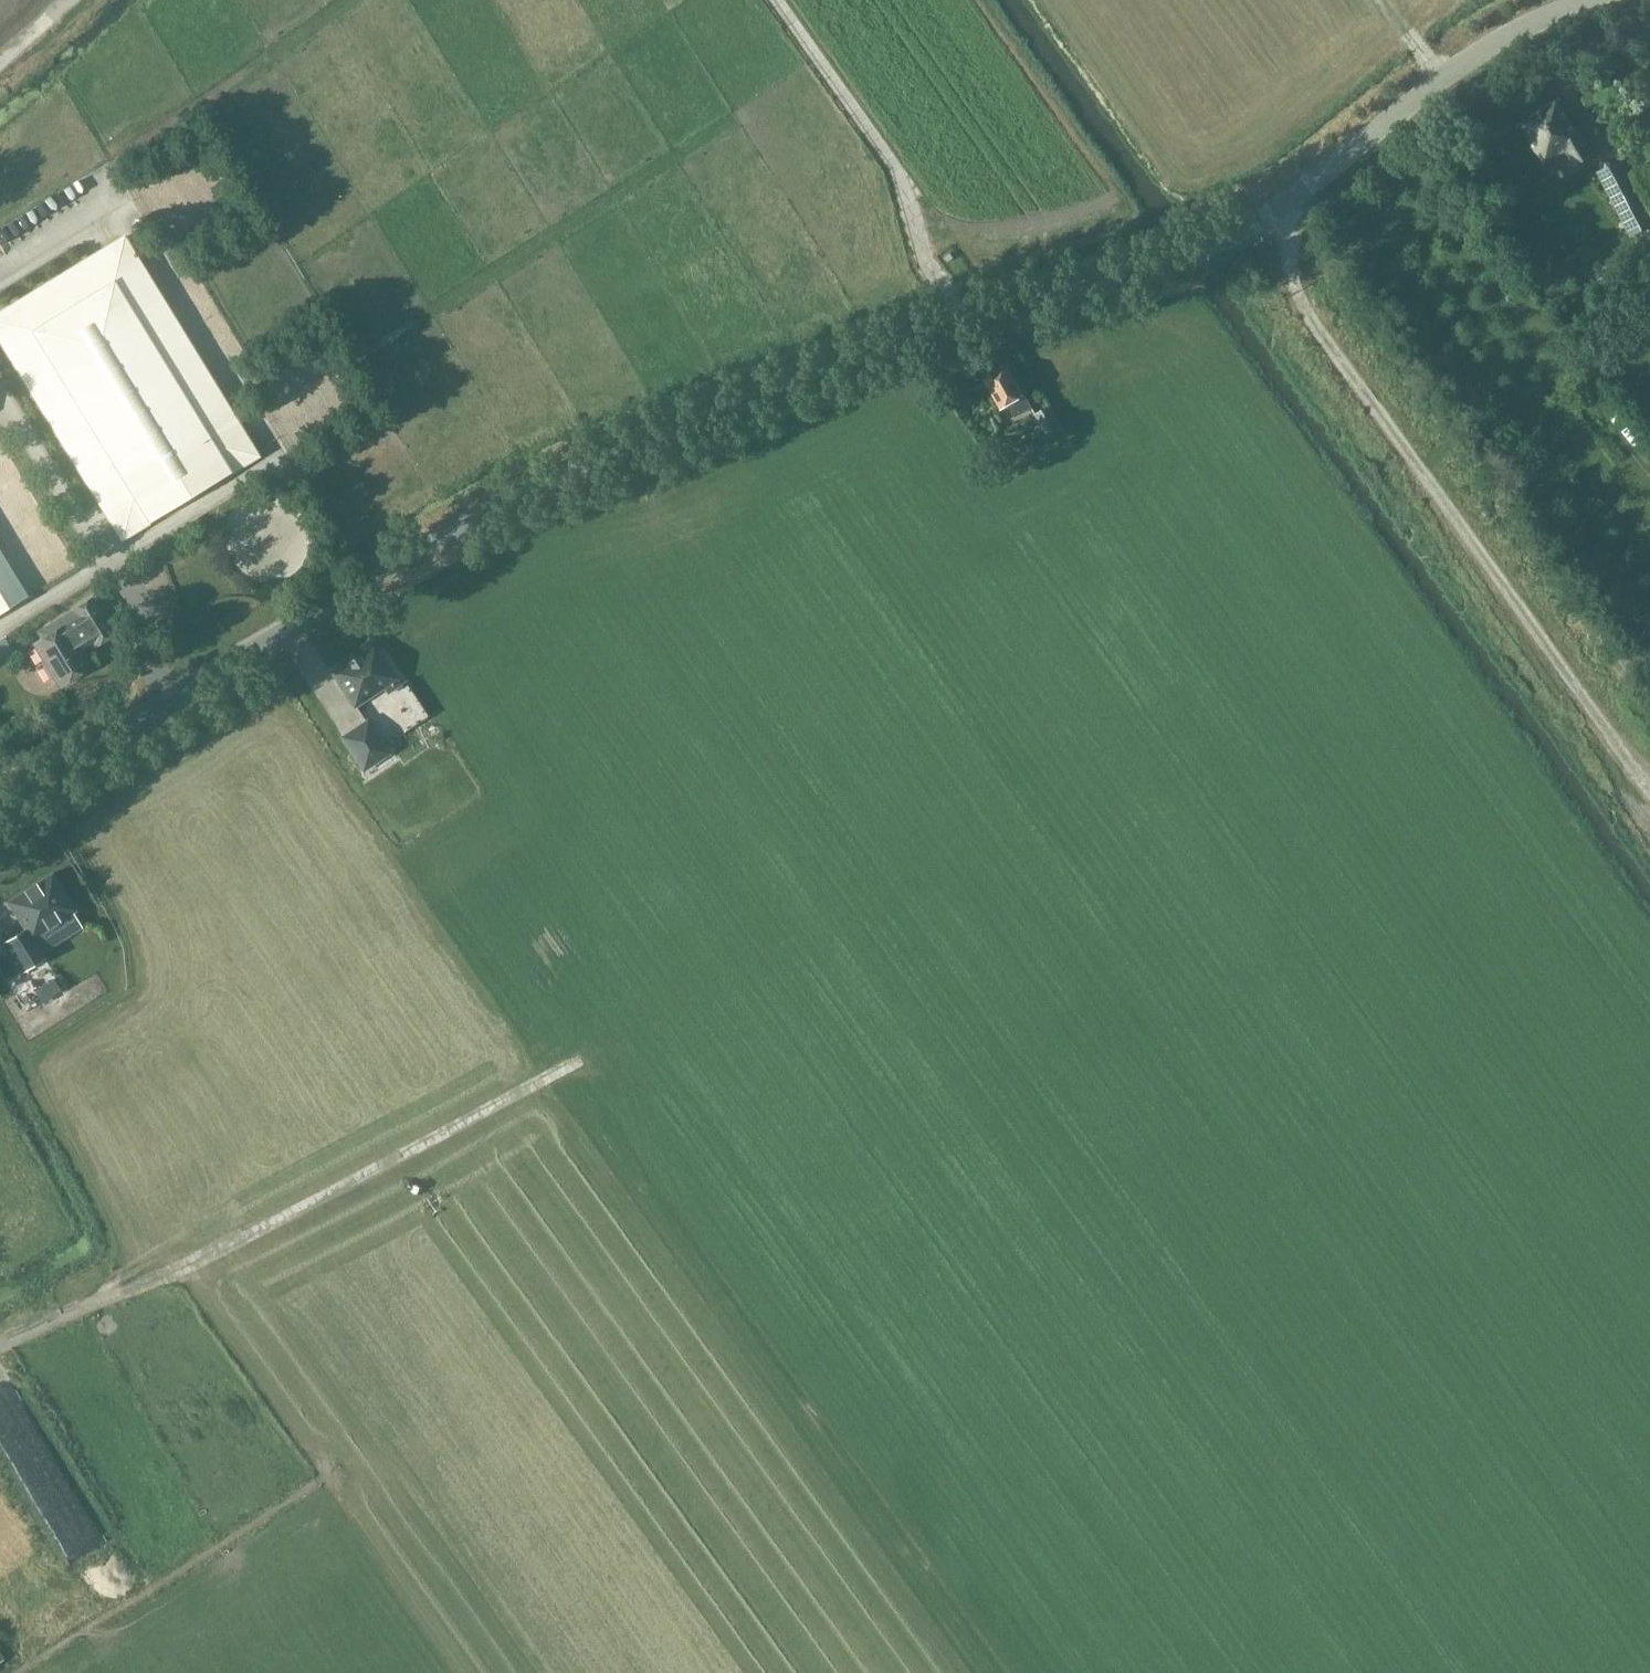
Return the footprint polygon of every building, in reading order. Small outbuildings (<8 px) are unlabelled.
[(1588,87),(1575,91),(1580,106),(1592,102),(1588,87)] [(1579,130),(1576,132),(1556,100),(1519,123),(1543,161),(1554,155),(1555,158),(1565,151),(1574,165),(1593,153),(1579,130)] [(1598,102),(1586,108),(1591,116),(1602,109),(1598,102)] [(1637,119),(1649,149),(1649,113),(1637,119)] [(1632,175),(1649,217),(1649,168),(1632,175)] [(14,209),(21,222),(39,211),(31,199),(14,209)] [(1621,214),(1632,236),(1649,227),(1649,221),(1641,204),(1621,214)] [(2,225),(0,226),(0,244),(9,240),(2,225)] [(116,248),(0,320),(0,358),(115,545),(248,463),(116,248)] [(1577,301),(1568,307),(1577,320),(1585,315),(1577,301)] [(1016,415),(1031,406),(1009,367),(986,380),(1001,408),(1010,403),(1016,415)] [(13,607),(0,586),(0,615),(13,607)] [(179,596),(159,595),(159,610),(179,611),(179,596)] [(30,647),(43,670),(42,676),(48,687),(54,688),(58,694),(85,677),(72,655),(87,646),(89,649),(106,639),(84,604),(67,614),(70,618),(55,627),(52,623),(33,635),(38,642),(30,647)] [(384,685),(387,690),(403,679),(379,642),(334,672),(355,704),(384,685)] [(411,710),(420,704),(409,685),(399,691),(411,710)] [(389,753),(367,719),(339,737),(362,771),(364,770),(368,776),(392,761),(387,754),(389,753)] [(24,929),(3,942),(22,972),(45,958),(42,954),(32,937),(72,912),(75,910),(51,873),(7,901),(24,929)] [(52,979),(35,990),(41,1001),(59,990),(52,979)]
